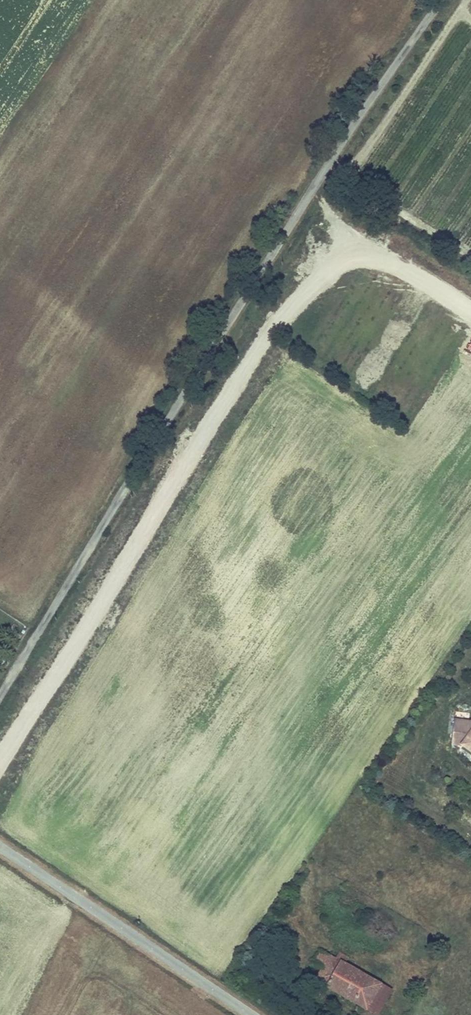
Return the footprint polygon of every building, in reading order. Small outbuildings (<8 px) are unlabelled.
[(455,717),(453,745),(464,745),(470,750),(470,719),(455,717)] [(338,957),(322,947),(314,961),(325,967),(317,979),(327,984),(355,1001),(364,985),(377,993),(383,984),(348,963),(338,957)] [(343,950),(338,957),(348,963),(352,955),(343,950)] [(355,1001),(378,1014),(379,1014),(394,990),(383,984),(377,993),(364,985),(355,1001)]
